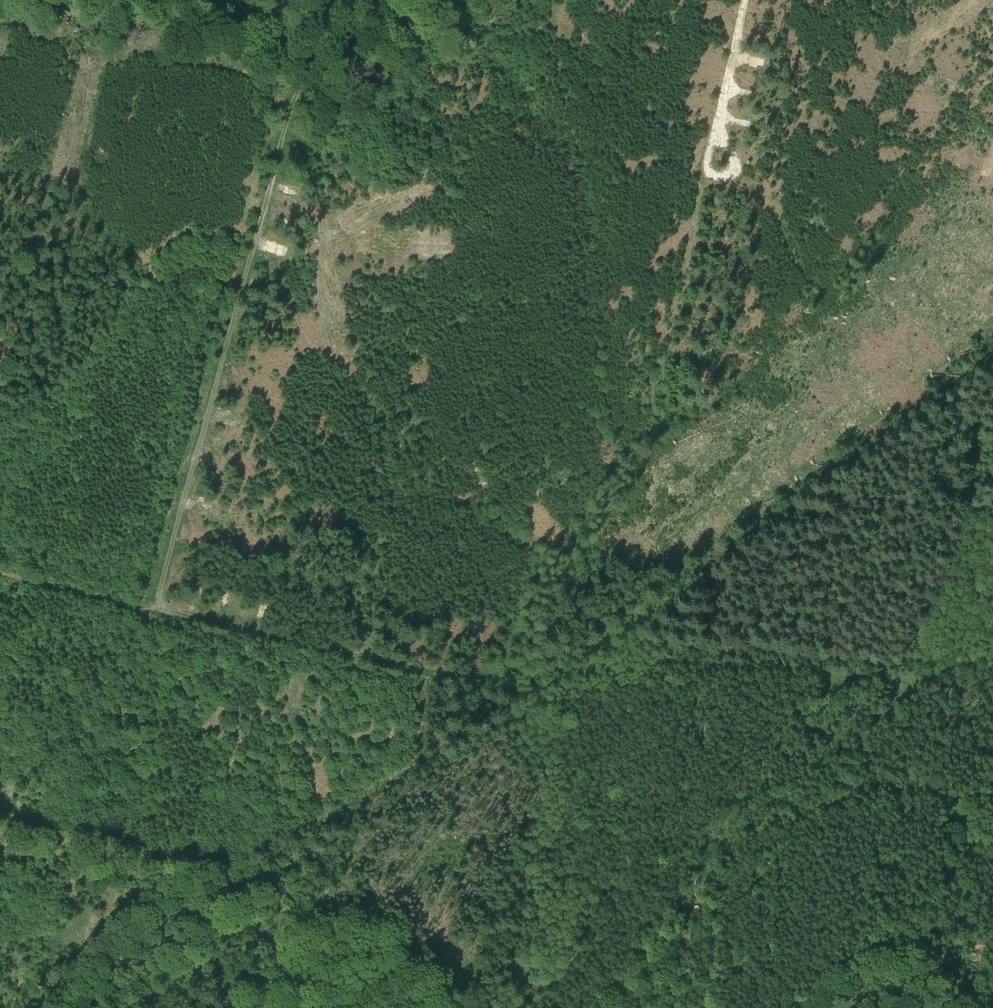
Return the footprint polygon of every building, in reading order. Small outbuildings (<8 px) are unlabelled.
[(236,423),(238,415),(219,410),(218,418),(236,423)] [(208,460),(201,464),(211,480),(218,476),(208,460)] [(223,595),(220,606),(227,608),(230,597),(223,595)]
